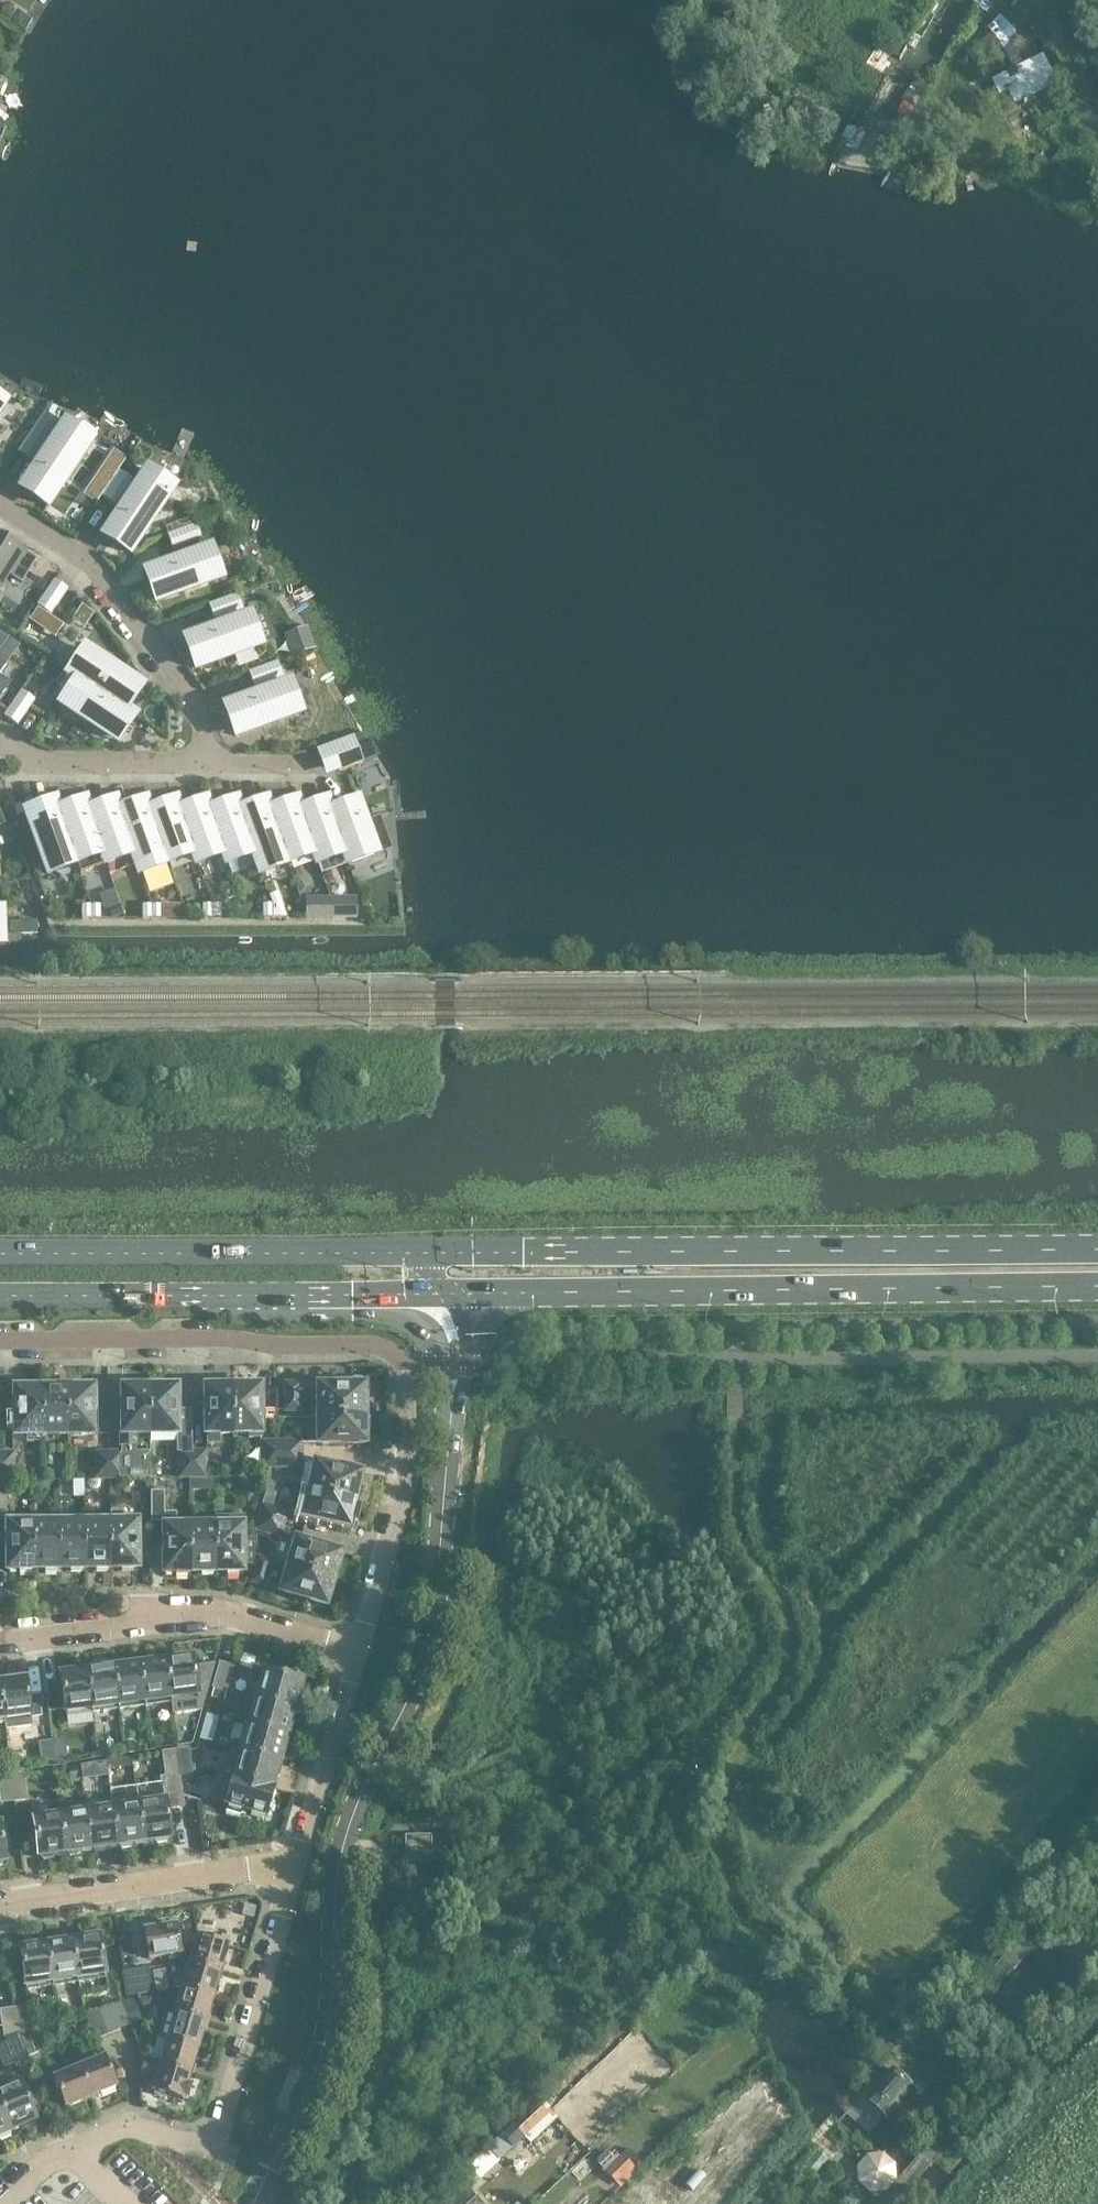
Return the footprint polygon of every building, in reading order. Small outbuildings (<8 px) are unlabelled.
[(26,30),(28,26),(32,19),(15,9),(9,19),(26,30)] [(1045,34),(1039,17),(1027,21),(1034,39),(1045,34)] [(987,60),(1017,31),(1007,20),(1001,24),(998,21),(991,27),(995,31),(976,48),(987,60)] [(1058,83),(1044,54),(992,80),(1000,94),(1008,90),(1016,104),(1058,83)] [(915,108),(920,100),(913,95),(908,103),(915,108)] [(956,153),(966,141),(959,136),(950,148),(956,153)] [(51,431),(38,422),(20,449),(33,457),(51,431)] [(91,440),(66,423),(27,482),(33,486),(28,494),(47,506),(91,440)] [(129,553),(173,487),(148,470),(109,529),(115,533),(110,541),(129,553)] [(132,480),(119,471),(102,497),(115,505),(132,480)] [(202,539),(196,525),(167,536),(172,550),(202,539)] [(0,589),(11,572),(24,580),(36,560),(0,538),(0,589)] [(156,602),(221,578),(211,549),(153,571),(156,578),(148,581),(156,602)] [(68,589),(55,580),(37,606),(50,615),(68,589)] [(237,595),(208,605),(214,620),(243,609),(237,595)] [(196,669),(261,645),(250,616),(193,637),(196,645),(188,647),(196,669)] [(84,650),(68,674),(76,680),(126,711),(133,700),(126,696),(134,684),(84,650)] [(283,677),(277,662),(249,673),(254,688),(283,677)] [(135,717),(76,680),(60,703),(111,737),(119,724),(127,729),(135,717)] [(236,736),(301,712),(290,684),(233,705),(235,712),(228,715),(236,736)] [(21,691),(4,716),(17,725),(34,700),(21,691)] [(353,736),(316,750),(322,766),(341,759),(350,767),(363,762),(353,736)] [(57,811),(57,809),(49,812),(47,804),(26,812),(49,874),(76,864),(57,811)] [(102,854),(88,811),(87,809),(79,812),(77,804),(57,811),(76,864),(102,854)] [(132,855),(118,811),(117,809),(110,812),(108,804),(88,811),(102,854),(106,864),(132,855)] [(171,863),(148,811),(147,809),(140,812),(138,804),(118,811),(132,855),(140,874),(171,863)] [(198,863),(178,811),(177,809),(170,812),(168,804),(148,811),(171,863),(174,872),(198,863)] [(223,854),(209,811),(208,809),(200,812),(198,804),(178,811),(198,863),(223,854)] [(253,854),(239,811),(238,809),(230,812),(229,804),(209,811),(223,854),(227,864),(253,854)] [(269,811),(268,809),(261,812),(259,804),(239,811),(253,854),(260,874),(288,864),(269,811)] [(314,854),(299,811),(298,809),(291,812),(289,804),(269,811),(288,864),(314,854)] [(344,855),(329,811),(329,809),(321,812),(319,804),(299,811),(314,854),(317,865),(344,855)] [(329,811),(344,855),(348,864),(376,854),(360,811),(359,809),(351,812),(349,804),(329,811)] [(203,918),(220,918),(220,904),(203,904),(203,918)] [(281,918),(281,904),(263,904),(263,918),(281,918)] [(341,918),(341,904),(323,904),(323,918),(341,918)] [(82,919),(100,919),(100,905),(82,905),(82,919)] [(160,905),(142,905),(142,919),(160,919),(160,905)] [(9,933),(36,933),(36,920),(9,920),(9,933)] [(368,1417),(368,1403),(364,1403),(364,1383),(360,1379),(353,1379),(349,1383),(349,1384),(332,1384),(332,1386),(300,1386),(300,1384),(285,1384),(286,1413),(302,1413),(302,1400),(314,1400),(314,1417),(368,1417)] [(118,1432),(119,1447),(119,1451),(109,1451),(110,1480),(123,1480),(123,1479),(150,1479),(150,1452),(136,1452),(136,1447),(137,1447),(137,1438),(150,1438),(150,1385),(136,1385),(134,1388),(122,1388),(123,1432),(118,1432)] [(150,1438),(177,1438),(177,1388),(165,1388),(163,1385),(150,1385),(150,1438)] [(206,1438),(233,1437),(233,1385),(219,1385),(217,1388),(205,1388),(206,1438)] [(233,1385),(233,1437),(248,1437),(248,1438),(260,1438),(261,1437),(260,1387),(248,1387),(246,1385),(233,1385)] [(44,1439),(44,1389),(32,1389),(31,1386),(19,1387),(18,1389),(15,1389),(15,1439),(44,1439)] [(70,1439),(69,1389),(57,1389),(56,1386),(45,1386),(44,1389),(44,1439),(70,1439)] [(70,1439),(94,1439),(93,1417),(96,1415),(96,1409),(93,1407),(93,1388),(83,1389),(82,1386),(70,1386),(69,1389),(70,1439)] [(365,1444),(365,1431),(368,1430),(368,1417),(314,1417),(315,1431),(307,1431),(307,1444),(315,1444),(315,1445),(365,1444)] [(276,1469),(276,1454),(275,1440),(260,1440),(260,1469),(276,1469)] [(276,1454),(303,1455),(303,1440),(275,1440),(276,1454)] [(177,1479),(192,1479),(192,1450),(177,1450),(177,1479)] [(192,1479),(201,1479),(207,1479),(207,1450),(192,1450),(192,1479)] [(3,1481),(8,1481),(15,1481),(16,1451),(2,1452),(3,1481)] [(94,1480),(100,1480),(110,1480),(109,1451),(94,1451),(94,1480)] [(304,1469),(303,1455),(276,1454),(276,1469),(304,1469)] [(358,1501),(360,1487),(358,1485),(361,1473),(311,1463),(306,1490),(358,1501)] [(281,1504),(285,1481),(267,1478),(263,1501),(281,1504)] [(61,1491),(75,1490),(74,1480),(61,1481),(61,1491)] [(87,1491),(101,1491),(100,1480),(94,1480),(86,1480),(87,1491)] [(163,1523),(164,1522),(164,1490),(150,1491),(150,1523),(163,1523)] [(355,1514),(358,1501),(306,1490),(300,1516),(349,1527),(352,1515),(355,1514)] [(256,1520),(285,1524),(289,1510),(260,1503),(256,1520)] [(255,1567),(255,1538),(242,1537),(242,1515),(216,1516),(216,1522),(217,1541),(211,1545),(211,1549),(217,1554),(217,1573),(243,1573),(243,1564),(255,1567)] [(34,1570),(60,1570),(60,1554),(54,1551),(53,1545),(59,1542),(59,1519),(33,1520),(34,1542),(28,1545),(28,1552),(34,1554),(34,1570)] [(60,1570),(86,1570),(86,1554),(80,1552),(79,1543),(85,1541),(85,1519),(59,1519),(59,1542),(53,1545),(54,1551),(60,1554),(60,1570)] [(86,1570),(112,1569),(112,1554),(106,1551),(105,1543),(111,1541),(111,1519),(85,1519),(85,1541),(79,1543),(80,1552),(86,1554),(86,1570)] [(112,1554),(112,1569),(138,1569),(138,1560),(150,1560),(150,1534),(140,1534),(140,1519),(111,1519),(111,1541),(105,1543),(106,1551),(112,1554)] [(28,1545),(34,1542),(33,1520),(7,1520),(7,1571),(34,1570),(34,1554),(28,1552),(28,1545)] [(282,1539),(285,1524),(256,1520),(253,1531),(282,1539)] [(183,1544),(190,1541),(190,1522),(164,1522),(163,1523),(163,1574),(190,1573),(190,1556),(183,1551),(183,1544)] [(190,1573),(217,1573),(217,1554),(211,1549),(211,1545),(217,1541),(216,1522),(190,1522),(190,1541),(183,1544),(183,1551),(190,1556),(190,1573)] [(285,1565),(336,1580),(340,1567),(338,1565),(341,1553),(293,1539),(285,1565)] [(264,1587),(272,1560),(258,1556),(255,1567),(250,1583),(264,1587)] [(332,1593),(336,1580),(285,1565),(278,1592),(326,1605),(329,1594),(332,1593)] [(164,1662),(169,1704),(197,1701),(196,1698),(197,1698),(192,1658),(189,1658),(187,1655),(177,1656),(175,1660),(164,1662)] [(169,1704),(164,1662),(161,1659),(151,1660),(148,1664),(137,1665),(143,1707),(169,1704)] [(235,1694),(243,1665),(233,1661),(232,1666),(219,1662),(211,1688),(213,1689),(226,1693),(227,1691),(235,1694)] [(143,1707),(137,1665),(134,1662),(125,1663),(123,1667),(110,1668),(116,1710),(143,1707)] [(116,1710),(110,1668),(107,1665),(99,1666),(96,1670),(86,1671),(91,1713),(116,1710)] [(91,1713),(86,1671),(76,1673),(73,1670),(64,1671),(61,1675),(60,1675),(65,1715),(66,1716),(91,1713)] [(251,1700),(294,1712),(298,1709),(300,1701),(298,1697),(302,1681),(287,1676),(286,1679),(259,1671),(251,1700)] [(2,1725),(30,1721),(29,1718),(30,1718),(25,1680),(23,1680),(20,1677),(11,1678),(9,1682),(0,1683),(0,1709),(2,1725)] [(223,1700),(226,1693),(213,1689),(211,1697),(223,1700)] [(290,1723),(294,1712),(251,1700),(243,1726),(286,1739),(286,1737),(290,1734),(293,1726),(290,1723)] [(212,1733),(216,1719),(207,1716),(203,1730),(212,1733)] [(286,1740),(286,1739),(243,1726),(236,1752),(279,1764),(282,1754),(286,1752),(288,1743),(286,1740)] [(174,1746),(190,1744),(189,1732),(173,1734),(174,1746)] [(149,1751),(160,1749),(159,1737),(148,1738),(149,1751)] [(50,1740),(53,1766),(69,1765),(65,1738),(50,1740)] [(41,1768),(53,1766),(50,1740),(38,1742),(41,1768)] [(122,1754),(134,1753),(133,1740),(121,1742),(122,1754)] [(178,1776),(193,1774),(190,1748),(175,1750),(178,1776)] [(166,1842),(168,1838),(170,1838),(165,1809),(182,1806),(177,1776),(178,1776),(175,1750),(161,1752),(165,1778),(161,1779),(163,1797),(137,1800),(143,1842),(154,1840),(156,1843),(166,1842)] [(281,1769),(279,1764),(236,1752),(230,1773),(217,1769),(216,1773),(272,1788),(274,1779),(279,1778),(281,1769)] [(107,1769),(127,1767),(125,1757),(106,1760),(107,1769)] [(106,1762),(92,1764),(94,1779),(108,1777),(106,1762)] [(11,1774),(15,1802),(28,1800),(24,1773),(11,1774)] [(273,1789),(272,1788),(216,1773),(210,1793),(225,1797),(223,1806),(227,1807),(225,1811),(241,1815),(242,1809),(265,1816),(270,1813),(272,1806),(270,1800),(273,1789)] [(15,1802),(11,1774),(0,1775),(0,1804),(15,1802)] [(121,1849),(131,1847),(133,1843),(143,1842),(137,1800),(112,1804),(118,1845),(121,1849)] [(106,1847),(118,1845),(112,1804),(85,1807),(91,1849),(95,1852),(105,1851),(106,1847)] [(80,1851),(91,1849),(85,1807),(58,1811),(64,1853),(68,1855),(78,1854),(80,1851)] [(54,1854),(64,1853),(58,1811),(32,1815),(32,1817),(38,1857),(39,1857),(43,1859),(52,1858),(54,1854)] [(405,1863),(430,1863),(430,1837),(405,1837),(405,1863)] [(191,1952),(195,1936),(183,1938),(183,1936),(177,1937),(176,1925),(173,1926),(173,1923),(161,1925),(162,1928),(144,1930),(149,1960),(168,1958),(168,1960),(180,1958),(180,1956),(181,1956),(181,1954),(191,1952)] [(71,1941),(77,1982),(104,1979),(98,1937),(96,1938),(96,1935),(82,1937),(82,1940),(71,1941)] [(187,1964),(219,1973),(227,1945),(226,1945),(227,1942),(212,1937),(211,1940),(195,1936),(191,1952),(187,1964)] [(77,1982),(71,1941),(60,1943),(60,1940),(47,1942),(48,1945),(54,1986),(77,1982)] [(54,1986),(48,1945),(34,1947),(34,1944),(22,1945),(22,1948),(20,1949),(25,1989),(24,1989),(24,1990),(54,1986)] [(213,1997),(219,1973),(187,1964),(180,1988),(213,1997)] [(135,1969),(139,1995),(153,1993),(149,1967),(135,1969)] [(126,1997),(139,1995),(135,1969),(121,1971),(126,1997)] [(154,1981),(166,1979),(165,1969),(152,1971),(154,1981)] [(166,1979),(154,1981),(156,1992),(169,1991),(166,1979)] [(213,1997),(180,1988),(172,1986),(165,2011),(173,2013),(205,2022),(213,1997)] [(81,2002),(84,2012),(97,2009),(94,1999),(81,2002)] [(125,2014),(137,2009),(133,1999),(121,2003),(125,2014)] [(72,2015),(84,2012),(81,2002),(69,2005),(72,2015)] [(130,2025),(125,2014),(121,2003),(109,2007),(118,2030),(130,2025)] [(18,2033),(31,2029),(27,2006),(14,2008),(18,2033)] [(106,2035),(118,2030),(109,2007),(96,2011),(106,2035)] [(18,2033),(14,2008),(0,2010),(0,2014),(3,2037),(18,2033)] [(130,2025),(142,2021),(137,2009),(125,2014),(130,2025)] [(94,2039),(106,2035),(96,2011),(84,2015),(94,2039)] [(205,2022),(173,2013),(165,2011),(162,2021),(170,2023),(166,2038),(198,2047),(205,2022)] [(18,2033),(28,2057),(40,2051),(31,2029),(18,2033)] [(14,2063),(28,2057),(18,2033),(3,2037),(3,2040),(14,2063)] [(191,2071),(198,2047),(166,2038),(159,2062),(191,2071)] [(77,2066),(90,2097),(115,2086),(109,2071),(112,2070),(108,2058),(104,2059),(103,2056),(77,2066)] [(191,2071),(159,2062),(146,2058),(140,2076),(155,2080),(152,2090),(155,2091),(154,2094),(166,2098),(166,2095),(183,2100),(184,2098),(186,2099),(191,2086),(187,2084),(191,2071)] [(65,2107),(90,2097),(77,2066),(53,2076),(65,2107)] [(892,2070),(875,2090),(893,2105),(910,2086),(892,2070)] [(9,2130),(21,2125),(23,2129),(34,2124),(33,2120),(35,2119),(25,2096),(28,2095),(24,2083),(21,2084),(19,2080),(18,2081),(17,2080),(0,2087),(0,2109),(9,2130)] [(526,2132),(533,2139),(555,2117),(540,2102),(495,2148),(502,2155),(526,2132)] [(9,2130),(0,2109),(0,2138),(10,2134),(9,2130)] [(616,2183),(632,2169),(619,2156),(604,2170),(616,2183)] [(458,2181),(432,2203),(478,2203),(458,2181)] [(708,2197),(695,2184),(677,2201),(680,2203),(701,2203),(708,2197)]
